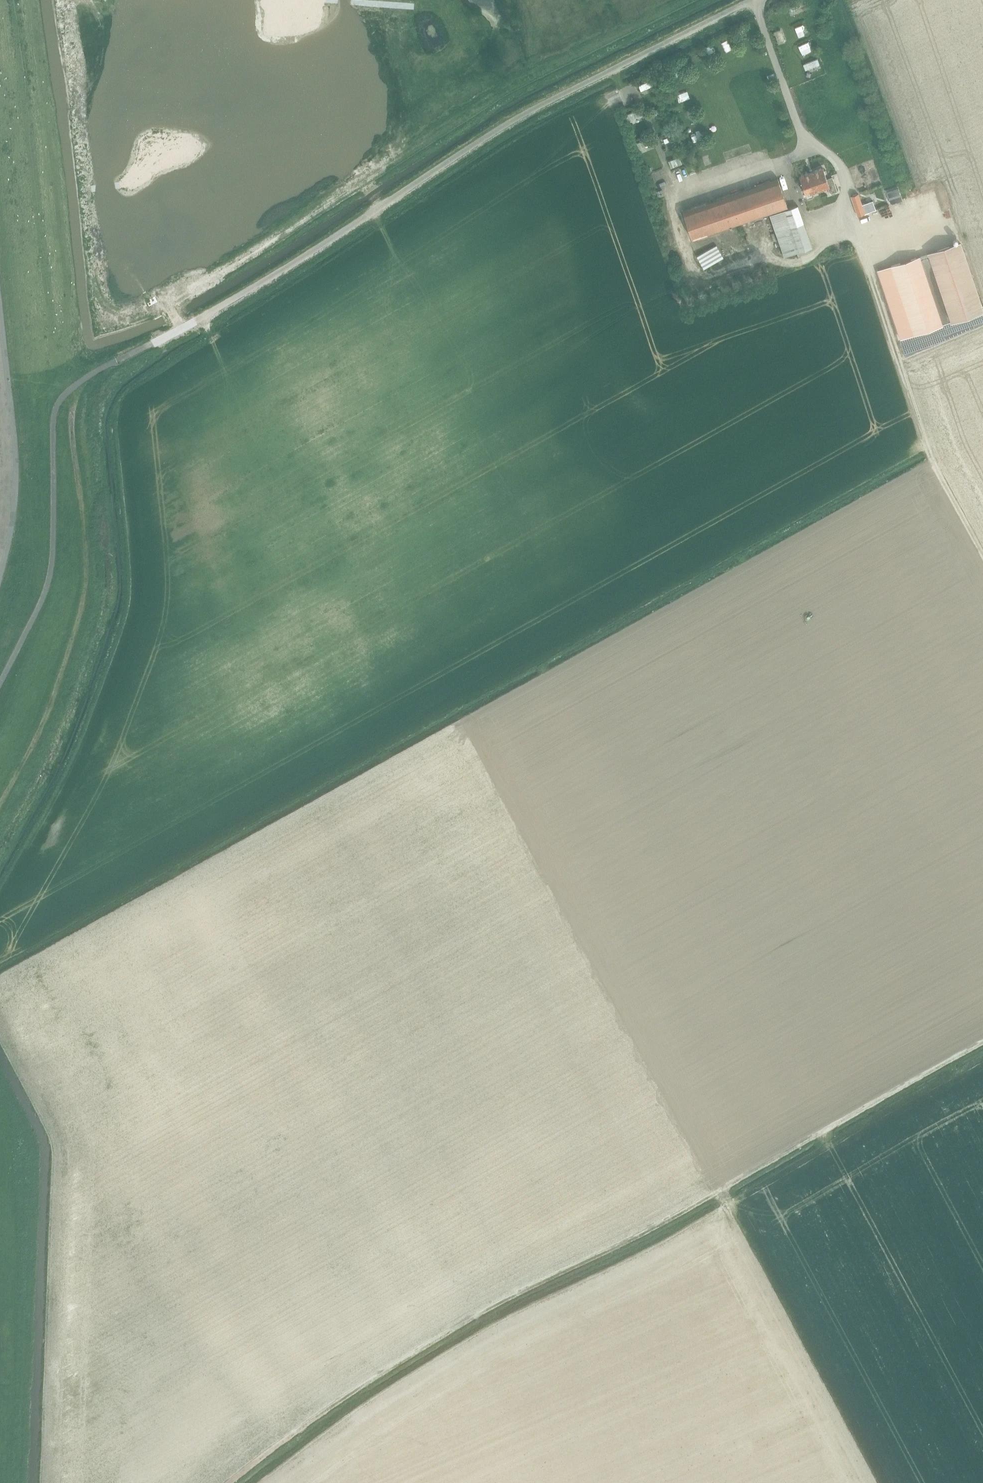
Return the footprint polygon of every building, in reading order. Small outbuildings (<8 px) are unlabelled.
[(799,18),(802,25),(816,19),(813,12),(799,18)] [(738,24),(728,27),(731,38),(742,35),(738,24)] [(785,40),(780,28),(773,31),(777,42),(785,40)] [(808,43),(822,36),(818,30),(805,37),(808,43)] [(703,44),(697,46),(700,53),(706,51),(703,44)] [(811,54),(814,61),(828,56),(825,48),(811,54)] [(647,74),(651,83),(661,79),(657,70),(647,74)] [(659,101),(663,110),(670,107),(666,98),(659,101)] [(649,99),(641,100),(642,111),(650,111),(649,99)] [(658,128),(651,129),(652,139),(660,138),(658,128)] [(680,150),(682,143),(675,141),(673,148),(680,150)] [(879,151),(869,154),(875,174),(885,171),(879,151)] [(668,161),(670,167),(681,163),(678,157),(668,161)] [(823,167),(811,171),(817,190),(828,187),(830,193),(837,191),(832,176),(826,178),(823,167)] [(817,190),(811,171),(799,175),(806,194),(817,190)] [(691,239),(786,207),(777,178),(682,210),(691,239)] [(709,183),(696,186),(697,191),(710,188),(709,183)] [(850,195),(858,215),(876,208),(872,199),(862,203),(858,192),(850,195)] [(784,257),(812,247),(797,205),(769,216),(784,257)] [(961,243),(891,266),(878,271),(900,337),(942,323),(982,309),(961,243)] [(716,246),(705,252),(696,256),(702,269),(723,258),(716,246)]
